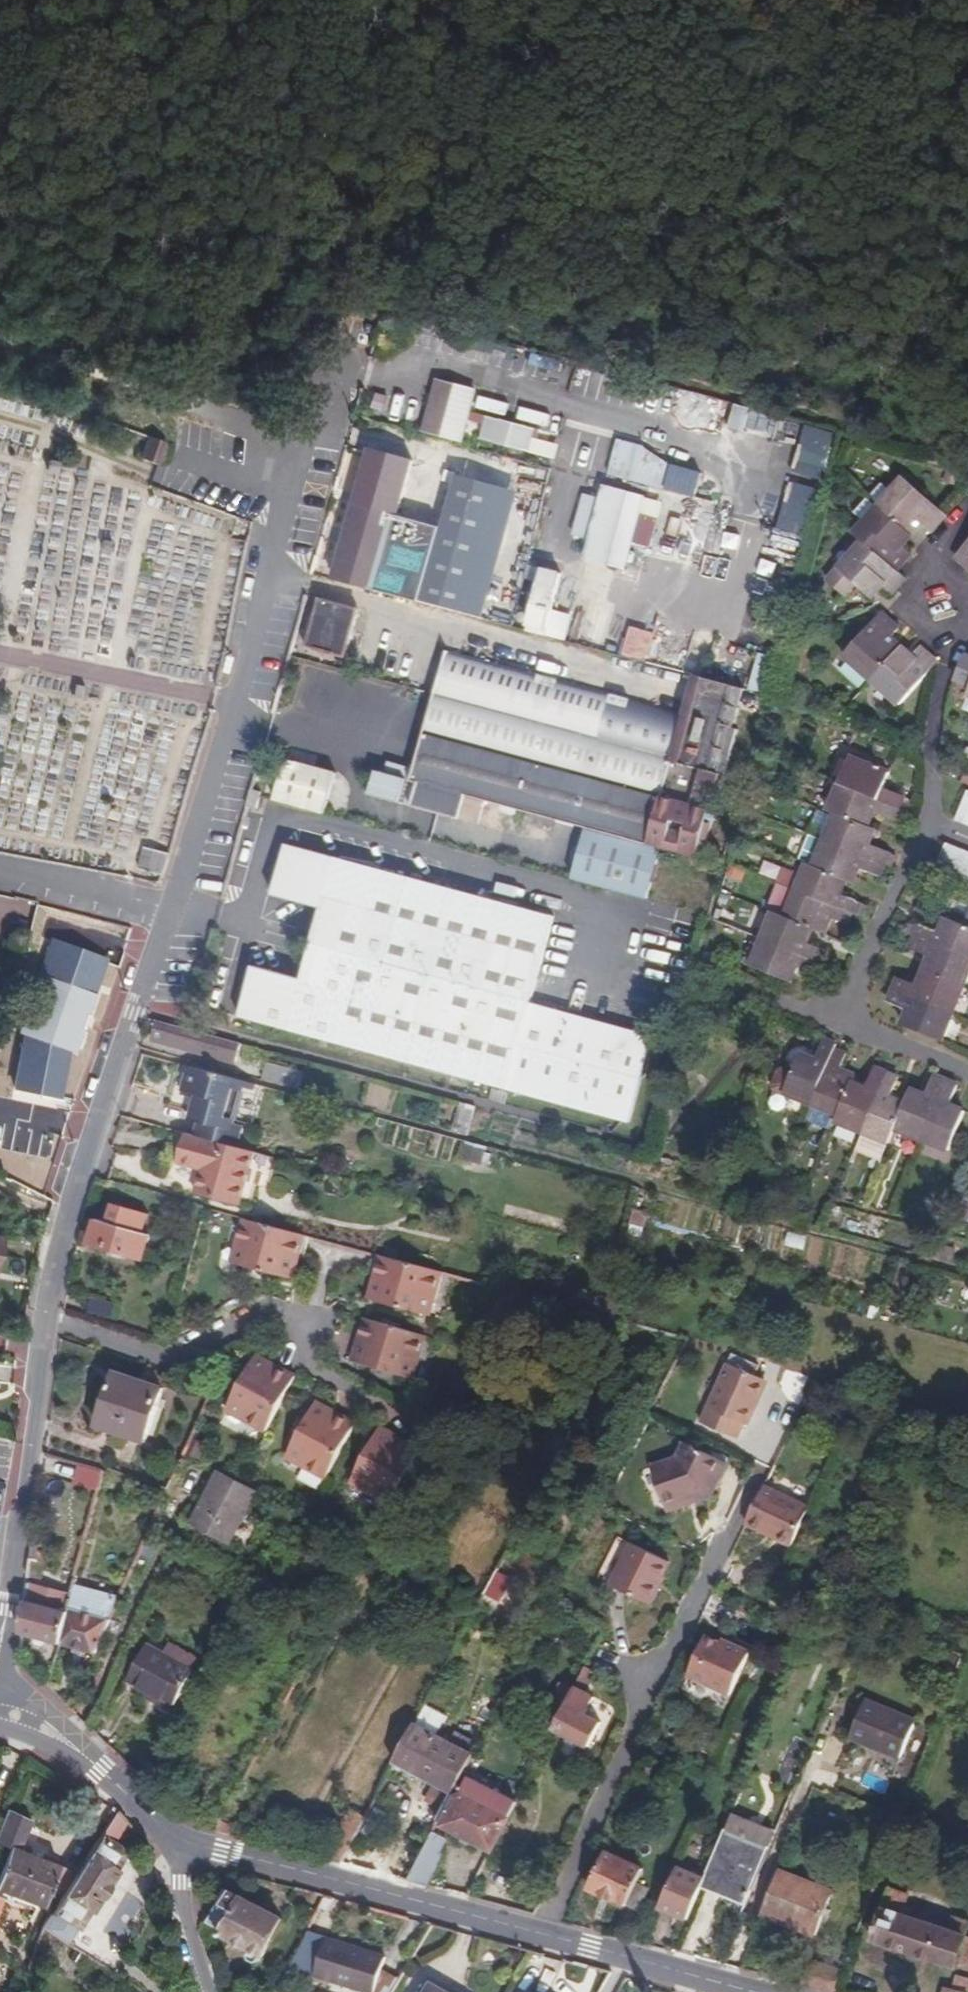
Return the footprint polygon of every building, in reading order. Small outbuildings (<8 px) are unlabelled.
[(476,390),(439,381),(426,433),(462,443),(467,422),(485,426),(482,440),(531,452),(537,430),(470,413),(476,390)] [(728,429),(744,433),(751,409),(735,405),(728,429)] [(674,416),(670,427),(697,434),(700,423),(674,416)] [(176,425),(160,421),(151,444),(167,449),(176,425)] [(806,435),(803,445),(828,454),(832,444),(806,435)] [(768,457),(771,444),(745,437),(741,450),(768,457)] [(664,490),(693,498),(700,472),(671,464),(670,465),(644,448),(644,446),(616,439),(607,475),(665,489),(664,490)] [(357,504),(336,580),(461,614),(471,616),(476,596),(466,593),(467,591),(429,580),(458,473),(412,461),(398,515),(357,504)] [(944,482),(957,485),(960,475),(946,471),(944,482)] [(932,534),(947,516),(904,477),(890,493),(879,506),(912,534),(922,524),(924,526),(932,534)] [(879,484),(868,496),(879,506),(890,493),(879,484)] [(591,496),(584,494),(573,535),(591,540),(586,558),(609,564),(615,541),(631,545),(634,533),(644,497),(605,487),(604,493),(592,490),(591,496)] [(781,495),(772,523),(801,531),(809,503),(781,495)] [(912,534),(879,506),(854,534),(864,542),(898,571),(901,568),(910,559),(913,555),(910,551),(903,545),(912,534)] [(849,539),(858,548),(864,542),(854,534),(849,539)] [(915,544),(911,540),(906,545),(911,549),(913,547),(915,544)] [(892,596),(897,589),(906,579),(898,571),(864,542),(858,548),(828,581),(845,597),(857,585),(874,600),(883,589),(892,596)] [(957,556),(967,566),(967,567),(967,543),(957,556)] [(898,571),(906,579),(909,576),(901,568),(898,571)] [(544,570),(530,623),(546,628),(549,628),(558,592),(563,575),(544,570)] [(610,606),(558,592),(549,628),(546,628),(544,635),(598,650),(610,606)] [(323,601),(310,647),(346,656),(359,609),(323,601)] [(845,656),(873,681),(902,647),(893,637),(899,629),(891,621),(885,615),(883,613),(845,656)] [(679,665),(689,624),(679,622),(669,663),(679,665)] [(660,660),(662,629),(627,627),(625,658),(660,660)] [(902,706),(939,663),(928,653),(922,647),(914,657),(902,647),(873,681),(902,706)] [(770,695),(779,659),(758,653),(749,689),(770,695)] [(449,654),(438,695),(674,759),(651,843),(662,847),(703,858),(737,731),(449,654)] [(651,843),(674,759),(438,695),(437,695),(416,773),(397,768),(394,779),(384,776),(378,798),(463,821),(469,796),(487,801),(587,828),(573,880),(648,900),(662,847),(651,843)] [(840,785),(899,809),(905,796),(885,788),(891,774),(850,759),(840,785)] [(948,770),(961,776),(966,765),(953,759),(948,770)] [(278,802),(329,815),(340,774),(288,760),(278,802)] [(770,767),(761,763),(755,777),(764,781),(770,767)] [(895,821),(899,809),(840,785),(830,811),(837,815),(870,827),(875,813),(895,821)] [(263,793),(253,790),(249,807),(259,809),(262,797),(263,793)] [(742,803),(750,806),(755,793),(746,791),(742,803)] [(469,796),(463,821),(481,825),(487,801),(469,796)] [(958,819),(967,823),(967,796),(958,819)] [(877,830),(870,827),(837,815),(828,840),(885,864),(890,853),(871,845),(877,830)] [(880,878),(885,864),(828,840),(812,834),(802,863),(809,866),(849,881),(856,884),(861,869),(880,878)] [(148,864),(171,870),(179,849),(154,842),(148,864)] [(967,884),(967,853),(948,845),(937,872),(967,884)] [(645,1126),(668,1041),(531,1003),(554,916),(287,846),(274,897),(323,910),(346,916),(327,987),(304,980),(255,966),(240,1017),(645,1126)] [(843,895),(849,881),(809,866),(806,873),(788,866),(781,881),(799,889),(797,892),(851,913),(857,915),(862,903),(843,895)] [(846,925),(851,913),(797,892),(787,918),(814,929),(825,933),(831,920),(846,925)] [(36,903),(31,922),(57,929),(62,909),(36,903)] [(346,916),(323,910),(304,980),(327,987),(346,916)] [(808,943),(814,929),(787,918),(774,913),(763,939),(823,963),(829,951),(808,943)] [(967,958),(967,916),(964,925),(947,918),(941,933),(922,925),(917,937),(967,958)] [(965,988),(967,979),(967,958),(917,937),(912,949),(931,957),(925,972),(965,988)] [(819,975),(823,963),(763,939),(752,966),(792,982),(797,967),(819,975)] [(85,1054),(117,963),(63,945),(32,1036),(37,1038),(27,1092),(71,1101),(80,1052),(85,1054)] [(895,990),(954,1014),(965,988),(925,972),(920,986),(900,978),(895,990)] [(943,1041),(954,1014),(895,990),(890,1002),(910,1010),(904,1025),(943,1041)] [(237,1059),(242,1041),(156,1019),(152,1032),(163,1035),(162,1038),(237,1059)] [(813,1105),(835,1050),(837,1045),(824,1040),(816,1060),(802,1054),(786,1094),(813,1105)] [(840,1115),(853,1082),(855,1076),(842,1071),(848,1055),(835,1050),(813,1105),(820,1107),(840,1115)] [(301,1069),(267,1059),(263,1078),(297,1086),(301,1069)] [(228,1128),(231,1119),(241,1078),(176,1060),(175,1068),(183,1070),(179,1086),(194,1091),(186,1117),(192,1118),(228,1128)] [(868,1088),(853,1082),(840,1115),(837,1121),(864,1132),(887,1073),(875,1068),(868,1088)] [(900,1078),(887,1073),(864,1132),(891,1142),(896,1130),(906,1104),(892,1099),(900,1078)] [(912,1090),(906,1104),(896,1130),(923,1140),(947,1081),(934,1076),(926,1096),(912,1090)] [(959,1086),(947,1081),(923,1140),(950,1151),(965,1112),(951,1106),(959,1086)] [(471,1136),(478,1107),(462,1103),(454,1131),(471,1136)] [(840,1115),(820,1107),(815,1117),(836,1125),(837,1121),(840,1115)] [(190,1132),(234,1143),(240,1122),(231,1119),(228,1128),(192,1118),(190,1132)] [(237,1202),(251,1147),(234,1143),(190,1132),(183,1131),(176,1157),(200,1163),(193,1190),(237,1202)] [(503,1144),(516,1148),(518,1142),(504,1138),(503,1144)] [(492,1150),(468,1144),(465,1160),(488,1165),(492,1150)] [(13,1150),(5,1182),(52,1193),(60,1161),(13,1150)] [(113,1225),(146,1234),(151,1214),(118,1205),(113,1225)] [(838,1207),(833,1217),(841,1220),(845,1210),(838,1207)] [(653,1213),(640,1210),(634,1234),(646,1236),(649,1226),(653,1213)] [(297,1232),(244,1218),(236,1245),(241,1246),(236,1264),(293,1279),(299,1253),(292,1250),(297,1232)] [(113,1225),(100,1221),(94,1245),(148,1260),(154,1236),(146,1234),(113,1225)] [(304,1235),(297,1232),(292,1250),(299,1253),(304,1235)] [(932,1256),(956,1263),(958,1250),(937,1244),(932,1256)] [(241,1246),(236,1245),(231,1263),(236,1264),(241,1246)] [(385,1256),(381,1255),(377,1272),(381,1273),(385,1256)] [(381,1273),(377,1272),(370,1300),(424,1314),(428,1296),(435,1298),(441,1270),(385,1256),(381,1273)] [(910,1284),(899,1281),(893,1302),(904,1305),(910,1284)] [(428,1296),(424,1314),(430,1316),(435,1298),(428,1296)] [(96,1316),(120,1323),(125,1307),(101,1300),(96,1316)] [(366,1320),(362,1338),(367,1339),(370,1321),(366,1320)] [(367,1339),(362,1338),(354,1364),(409,1378),(414,1361),(419,1363),(426,1336),(370,1321),(367,1339)] [(255,1357),(252,1362),(268,1371),(270,1365),(255,1357)] [(755,1404),(751,1403),(762,1373),(726,1360),(702,1417),(739,1432),(745,1417),(749,1418),(755,1404)] [(414,1361),(409,1378),(415,1379),(419,1363),(414,1361)] [(268,1371),(252,1362),(229,1407),(244,1415),(242,1421),(265,1432),(294,1378),(270,1365),(268,1371)] [(162,1391),(116,1373),(96,1426),(141,1443),(162,1391)] [(328,1417),(331,1413),(314,1404),(312,1408),(328,1417)] [(244,1415),(229,1407),(225,1412),(242,1421),(244,1415)] [(304,1463),(302,1468),(325,1480),(354,1426),(331,1413),(328,1417),(312,1408),(287,1455),(304,1463)] [(392,1503),(419,1452),(401,1442),(404,1438),(384,1427),(382,1426),(356,1477),(371,1485),(368,1489),(392,1503)] [(192,1438),(184,1454),(201,1462),(209,1445),(192,1438)] [(419,1452),(421,1447),(404,1438),(401,1442),(419,1452)] [(655,1463),(670,1502),(700,1490),(702,1495),(713,1492),(728,1458),(686,1438),(680,1453),(655,1463)] [(285,1460),(302,1468),(304,1463),(287,1455),(285,1460)] [(73,1483),(98,1489),(103,1468),(79,1462),(73,1483)] [(257,1491),(219,1472),(192,1523),(231,1543),(257,1491)] [(353,1481),(368,1489),(371,1485),(356,1477),(353,1481)] [(811,1504),(764,1481),(746,1520),(764,1529),(766,1525),(795,1538),(811,1504)] [(700,1490),(670,1502),(672,1507),(702,1495),(700,1490)] [(663,1572),(666,1573),(673,1558),(633,1539),(613,1582),(654,1601),(662,1585),(657,1583),(663,1572)] [(48,1565),(30,1563),(28,1590),(45,1592),(48,1565)] [(94,1654),(117,1603),(73,1588),(66,1615),(59,1645),(94,1654)] [(59,1645),(66,1615),(26,1605),(23,1634),(59,1645)] [(732,1643),(707,1632),(688,1672),(731,1692),(750,1648),(734,1641),(732,1643)] [(148,1645),(127,1683),(174,1707),(200,1659),(172,1644),(166,1657),(148,1645)] [(599,1665),(589,1661),(557,1727),(590,1744),(602,1720),(589,1714),(597,1698),(586,1691),(599,1665)] [(923,1716),(869,1695),(853,1731),(908,1753),(923,1716)] [(478,1746),(421,1717),(398,1760),(454,1790),(465,1771),(478,1746)] [(465,1771),(454,1790),(440,1819),(494,1848),(519,1800),(465,1771)] [(454,1790),(435,1780),(423,1802),(434,1808),(437,1800),(446,1805),(454,1790)] [(126,1821),(115,1809),(99,1836),(112,1844),(126,1821)] [(343,1864),(368,1817),(354,1809),(325,1859),(343,1864)] [(8,1891),(43,1906),(60,1865),(23,1848),(33,1821),(8,1811),(0,1825),(0,1839),(13,1844),(0,1879),(0,1920),(8,1891)] [(773,1837),(731,1818),(705,1878),(704,1882),(746,1901),(773,1837)] [(433,1833),(426,1845),(440,1851),(446,1840),(433,1833)] [(112,1844),(99,1836),(52,1914),(77,1929),(89,1910),(92,1913),(118,1873),(114,1871),(125,1852),(112,1844)] [(408,1881),(426,1886),(443,1852),(440,1851),(426,1845),(408,1881)] [(643,1868),(607,1851),(589,1889),(627,1906),(627,1903),(639,1910),(650,1887),(638,1881),(643,1868)] [(831,1882),(780,1865),(763,1909),(816,1927),(831,1882)] [(704,1882),(705,1878),(679,1866),(661,1905),(687,1917),(704,1882)] [(959,1966),(961,1963),(967,1965),(967,1919),(959,1915),(953,1930),(904,1910),(911,1891),(894,1885),(874,1931),(959,1966)] [(284,1920),(229,1890),(210,1925),(255,1950),(252,1959),(261,1965),(284,1920)] [(77,1929),(52,1914),(43,1927),(42,1930),(67,1945),(77,1929)] [(385,1972),(388,1960),(306,1937),(288,1971),(360,1991),(378,1991),(385,1972)] [(402,1983),(385,1972),(378,1991),(396,1991),(402,1983)] [(964,1991),(967,1991),(967,1978),(956,1974),(951,1988),(964,1991)]
